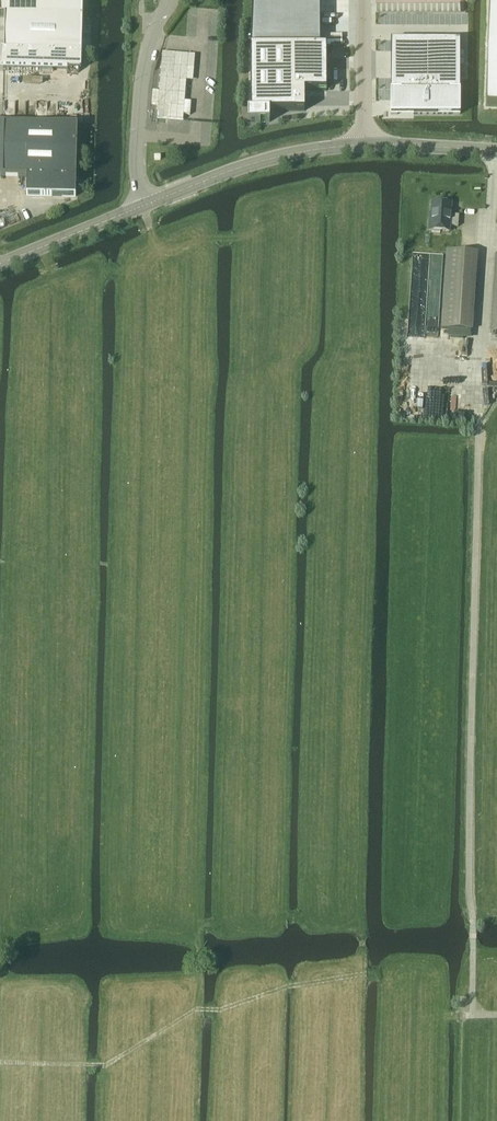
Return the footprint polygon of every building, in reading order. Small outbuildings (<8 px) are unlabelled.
[(5,16),(4,51),(1,51),(1,68),(3,68),(81,70),(83,0),(0,0),(0,16),(5,16)] [(247,111),(247,123),(249,123),(270,122),(270,121),(270,112),(271,112),(305,111),(305,102),(305,92),(327,92),(327,46),(318,47),(317,0),(252,0),(252,47),(250,47),(250,111),(247,111)] [(460,40),(391,40),(390,111),(413,111),(413,115),(460,115),(460,40)] [(152,92),(151,105),(158,105),(157,118),(183,120),(185,102),(186,81),(187,68),(194,68),(195,55),(188,55),(162,52),(159,92),(152,92)] [(77,125),(0,123),(0,177),(27,177),(26,196),(76,197),(77,125)] [(451,204),(432,203),(431,218),(430,218),(429,231),(431,231),(431,233),(440,233),(440,232),(449,232),(450,226),(458,227),(459,216),(452,215),(452,207),(451,207),(451,204)] [(470,274),(472,253),(447,251),(446,273),(470,274)]
